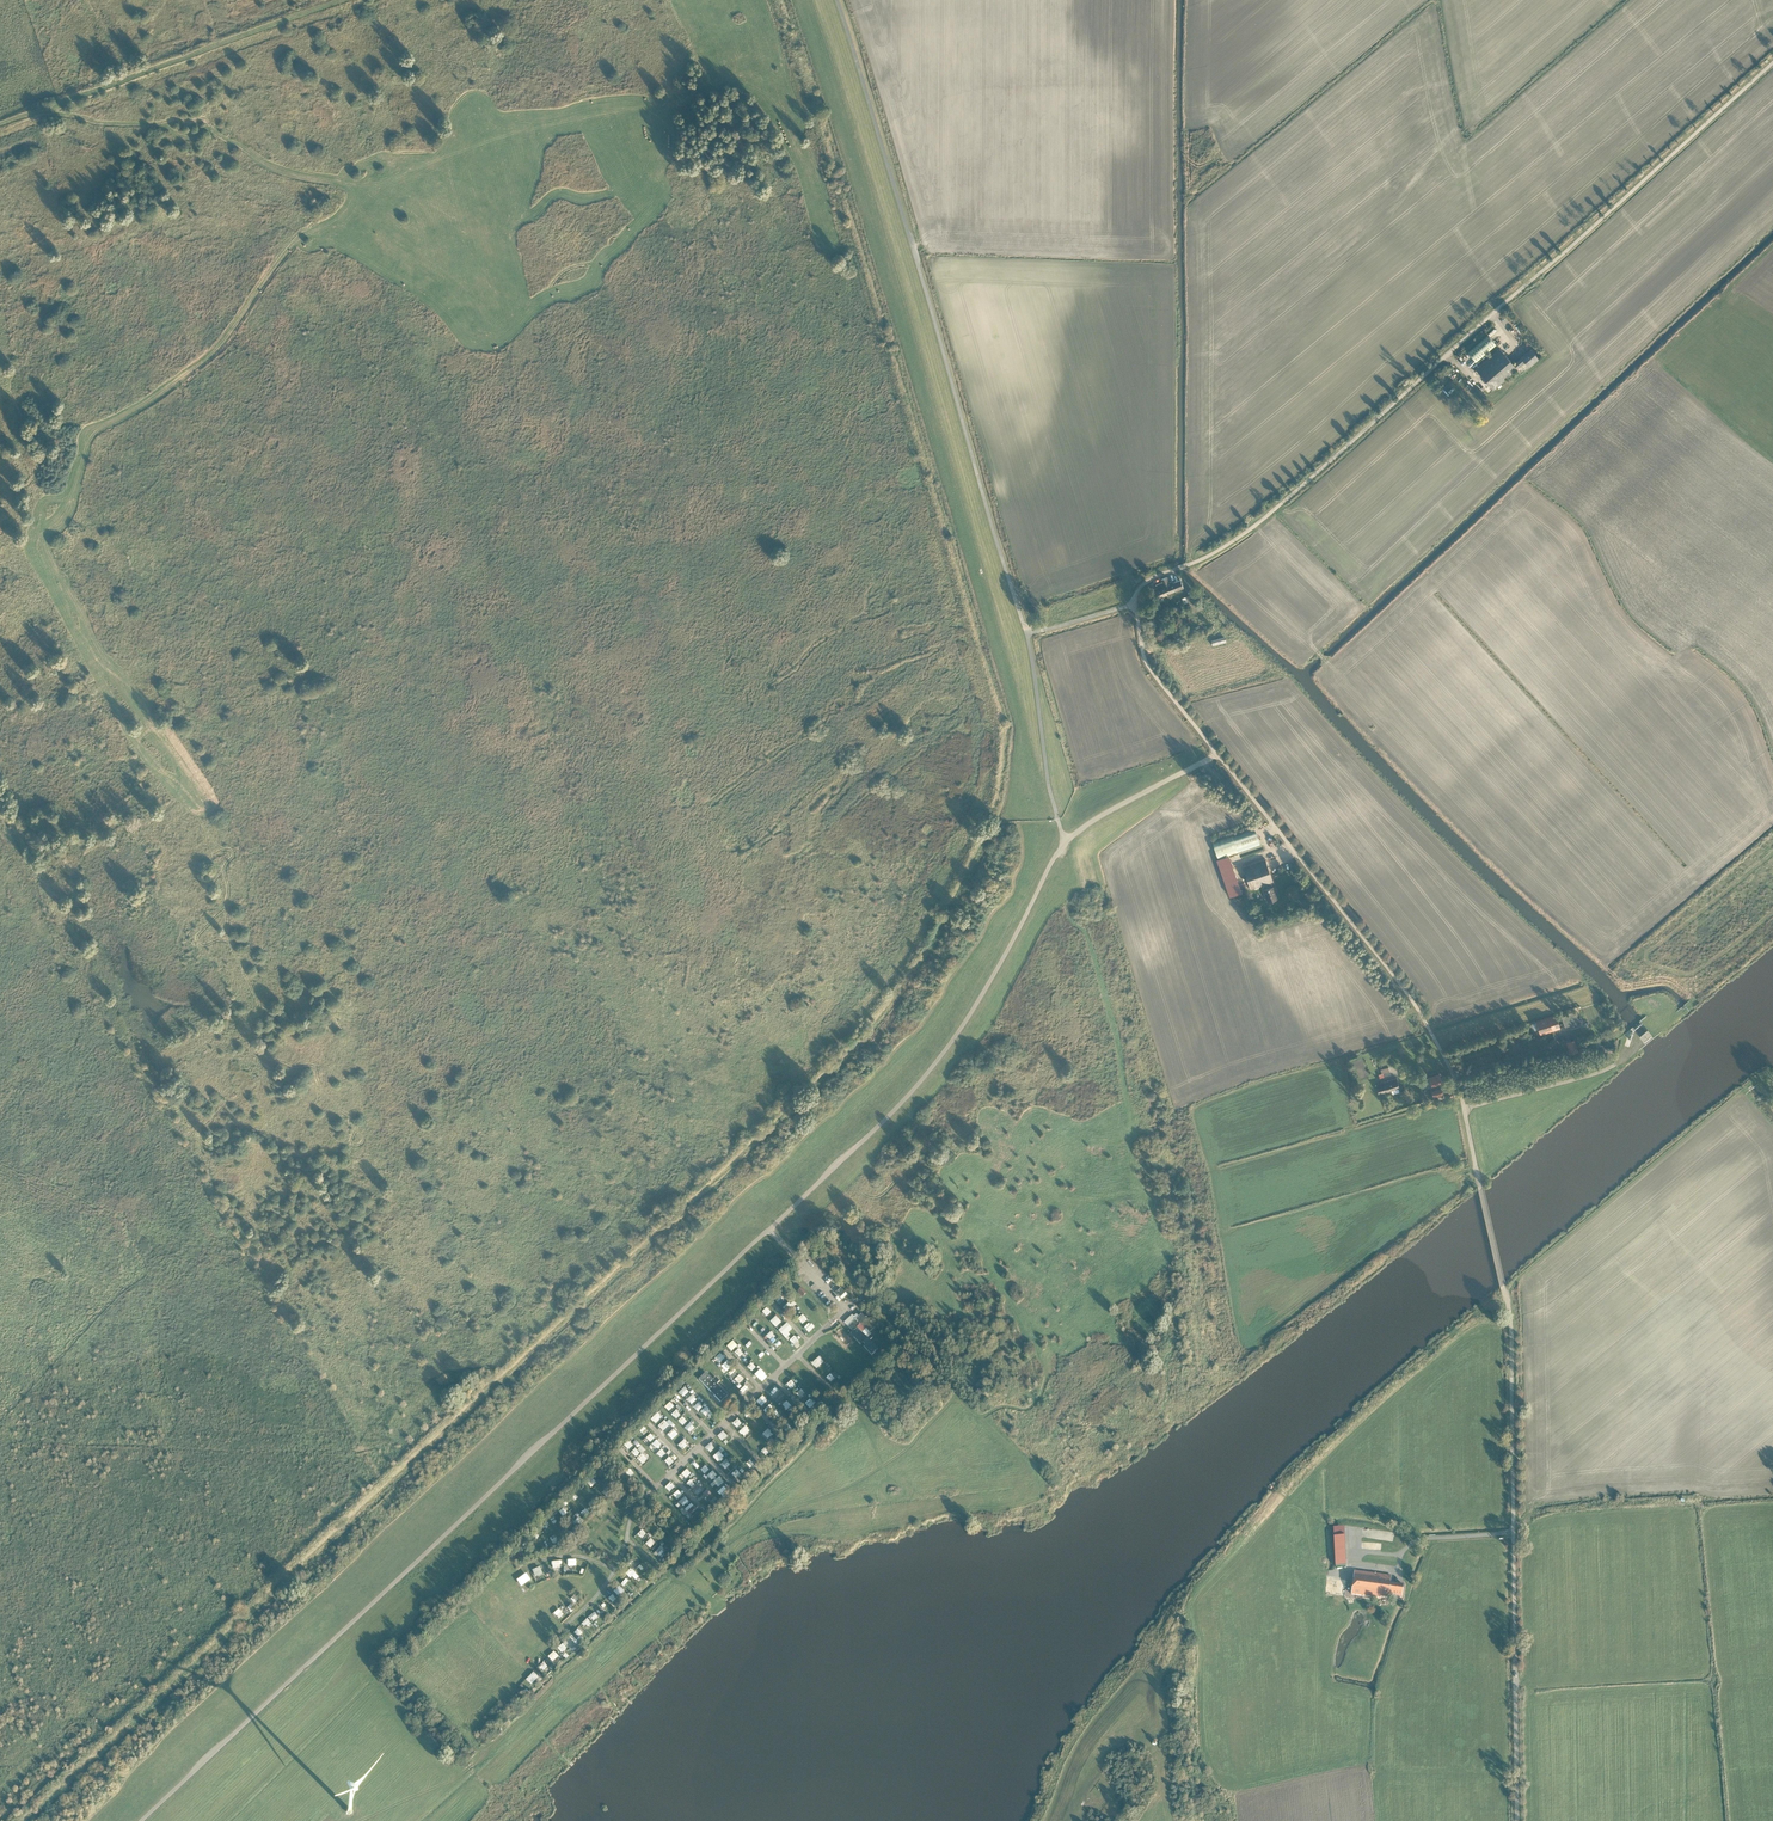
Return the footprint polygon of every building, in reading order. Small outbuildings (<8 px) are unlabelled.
[(1468,353),(1476,362),(1496,345),(1488,336),(1468,353)] [(1500,349),(1476,369),(1493,390),(1517,370),(1521,374),(1539,358),(1531,349),(1513,365),(1500,349)] [(1170,592),(1184,586),(1180,578),(1172,581),(1169,575),(1163,577),(1166,584),(1170,592)] [(1166,584),(1163,585),(1162,582),(1155,585),(1161,599),(1168,597),(1167,593),(1170,592),(1166,584)] [(1214,843),(1220,859),(1261,844),(1255,828),(1214,843)] [(1274,882),(1266,858),(1243,866),(1251,890),(1274,882)] [(1229,896),(1242,892),(1235,863),(1222,867),(1229,896)] [(1279,900),(1275,887),(1264,890),(1268,904),(1279,900)] [(1536,1021),(1540,1034),(1562,1027),(1558,1014),(1536,1021)] [(1644,1040),(1652,1034),(1647,1029),(1640,1035),(1644,1040)] [(1579,1050),(1575,1038),(1566,1041),(1570,1053),(1579,1050)] [(1430,1077),(1432,1086),(1443,1083),(1440,1074),(1430,1077)] [(1397,1077),(1390,1079),(1393,1090),(1400,1088),(1397,1077)] [(1390,1079),(1384,1081),(1387,1092),(1393,1090),(1390,1079)] [(1442,1088),(1432,1090),(1434,1097),(1444,1094),(1442,1088)] [(804,1296),(807,1293),(803,1288),(799,1291),(804,1296)] [(842,1289),(838,1293),(842,1298),(847,1294),(842,1289)] [(788,1312),(796,1305),(792,1300),(784,1308),(788,1312)] [(765,1314),(768,1318),(775,1314),(770,1307),(766,1310),(768,1312),(765,1314)] [(850,1325),(848,1327),(854,1332),(857,1329),(867,1320),(861,1314),(853,1322),(850,1325)] [(777,1315),(771,1322),(777,1328),(783,1321),(777,1315)] [(805,1328),(809,1332),(814,1328),(810,1323),(805,1328)] [(792,1329),(787,1324),(780,1331),(785,1336),(792,1329)] [(854,1332),(851,1335),(861,1346),(868,1339),(857,1329),(854,1332)] [(767,1337),(771,1341),(777,1336),(773,1332),(767,1337)] [(795,1345),(800,1340),(795,1336),(790,1341),(795,1345)] [(728,1346),(732,1350),(737,1345),(733,1341),(728,1346)] [(739,1357),(744,1353),(739,1348),(735,1353),(739,1357)] [(715,1358),(720,1363),(726,1357),(721,1352),(715,1358)] [(744,1362),(748,1359),(744,1354),(740,1357),(744,1362)] [(762,1355),(757,1360),(761,1364),(766,1359),(762,1355)] [(817,1369),(825,1361),(820,1356),(812,1364),(817,1369)] [(729,1361),(723,1363),(725,1369),(732,1367),(729,1361)] [(771,1361),(765,1364),(768,1370),(774,1366),(771,1361)] [(827,1377),(831,1381),(836,1376),(832,1372),(827,1377)] [(729,1396),(707,1373),(700,1380),(722,1403),(729,1396)] [(737,1375),(735,1383),(739,1384),(738,1388),(749,1390),(751,1383),(744,1381),(745,1377),(737,1375)] [(792,1389),(797,1384),(792,1380),(787,1385),(792,1389)] [(684,1395),(692,1387),(688,1384),(681,1391),(684,1395)] [(797,1394),(801,1399),(807,1394),(802,1389),(797,1394)] [(774,1396),(776,1399),(782,1394),(780,1391),(774,1396)] [(687,1400),(692,1405),(697,1399),(693,1394),(687,1400)] [(756,1402),(762,1407),(768,1400),(762,1395),(756,1402)] [(811,1408),(815,1403),(810,1399),(806,1404),(811,1408)] [(787,1410),(792,1406),(788,1400),(783,1405),(787,1410)] [(669,1411),(673,1406),(669,1402),(665,1407),(669,1411)] [(694,1407),(699,1412),(704,1406),(699,1402),(694,1407)] [(767,1412),(773,1406),(771,1404),(764,1410),(767,1412)] [(702,1411),(709,1418),(713,1414),(707,1407),(702,1411)] [(677,1417),(681,1413),(677,1409),(673,1413),(677,1417)] [(657,1423),(665,1416),(660,1411),(652,1418),(657,1423)] [(777,1411),(773,1415),(778,1419),(781,1415),(777,1411)] [(682,1425),(687,1420),(682,1416),(678,1421),(682,1425)] [(670,1424),(672,1426),(674,1424),(667,1417),(658,1426),(663,1431),(670,1424)] [(738,1419),(734,1422),(739,1427),(742,1424),(738,1419)] [(691,1423),(685,1428),(690,1433),(695,1428),(691,1423)] [(762,1432),(766,1427),(762,1423),(758,1427),(762,1432)] [(747,1433),(750,1436),(754,1432),(747,1424),(739,1432),(744,1437),(747,1433)] [(640,1431),(644,1435),(649,1431),(644,1426),(640,1431)] [(768,1438),(774,1433),(769,1428),(763,1433),(768,1438)] [(718,1436),(722,1441),(729,1436),(724,1431),(718,1436)] [(651,1433),(646,1438),(650,1443),(655,1438),(651,1433)] [(678,1445),(682,1450),(690,1443),(686,1438),(678,1445)] [(624,1444),(629,1450),(634,1446),(630,1440),(624,1444)] [(636,1440),(633,1444),(643,1453),(646,1450),(636,1440)] [(652,1444),(657,1449),(661,1444),(657,1440),(652,1444)] [(710,1452),(715,1448),(711,1443),(706,1447),(710,1452)] [(766,1447),(762,1451),(766,1456),(771,1452),(766,1447)] [(636,1457),(641,1453),(636,1448),(632,1452),(636,1457)] [(662,1458),(668,1452),(663,1448),(657,1454),(662,1458)] [(719,1463),(725,1457),(719,1451),(713,1457),(719,1463)] [(643,1464),(648,1459),(643,1453),(637,1458),(643,1464)] [(670,1456),(665,1461),(670,1466),(674,1461),(670,1456)] [(727,1459),(721,1464),(726,1469),(731,1464),(727,1459)] [(749,1469),(755,1464),(750,1459),(745,1464),(749,1469)] [(745,1472),(742,1469),(738,1471),(733,1464),(728,1468),(731,1472),(728,1474),(733,1480),(745,1472)] [(706,1465),(701,1470),(705,1474),(710,1469),(706,1465)] [(630,1467),(625,1472),(630,1477),(635,1472),(630,1467)] [(687,1468),(682,1474),(686,1478),(692,1472),(687,1468)] [(714,1481),(719,1476),(712,1470),(708,1476),(714,1481)] [(590,1476),(585,1481),(592,1488),(597,1483),(590,1476)] [(692,1479),(687,1483),(691,1487),(696,1483),(692,1479)] [(671,1491),(675,1486),(671,1482),(666,1487),(671,1491)] [(578,1489),(582,1492),(586,1487),(582,1484),(578,1489)] [(698,1494),(704,1488),(699,1484),(693,1490),(698,1494)] [(723,1486),(718,1493),(723,1496),(728,1489),(723,1486)] [(673,1495),(678,1499),(683,1494),(679,1489),(673,1495)] [(708,1489),(702,1494),(714,1506),(719,1501),(708,1489)] [(571,1495),(576,1500),(579,1496),(574,1491),(571,1495)] [(600,1495),(589,1503),(593,1509),(604,1501),(600,1495)] [(685,1496),(679,1502),(684,1506),(690,1501),(685,1496)] [(610,1502),(614,1508),(618,1505),(613,1499),(610,1502)] [(693,1502),(682,1511),(689,1519),(693,1516),(692,1515),(699,1509),(697,1507),(696,1507),(693,1502)] [(581,1513),(586,1517),(590,1513),(585,1509),(581,1513)] [(580,1525),(585,1520),(578,1513),(573,1518),(576,1520),(573,1523),(575,1525),(578,1523),(580,1525)] [(637,1535),(642,1539),(647,1533),(642,1529),(637,1535)] [(551,1538),(554,1544),(559,1541),(556,1535),(551,1538)] [(1346,1566),(1345,1536),(1335,1536),(1336,1566),(1346,1566)] [(651,1549),(656,1542),(651,1538),(646,1544),(651,1549)] [(533,1544),(529,1540),(522,1546),(525,1550),(533,1544)] [(661,1546),(655,1553),(659,1557),(665,1550),(661,1546)] [(552,1568),(555,1568),(555,1572),(562,1571),(561,1561),(552,1561),(552,1568)] [(533,1569),(535,1577),(543,1575),(541,1567),(533,1569)] [(631,1579),(633,1577),(636,1580),(639,1577),(632,1569),(626,1573),(631,1579)] [(1391,1576),(1355,1570),(1351,1593),(1389,1599),(1389,1596),(1402,1597),(1404,1585),(1391,1583),(1391,1576)] [(619,1596),(624,1592),(621,1587),(615,1590),(619,1596)] [(613,1603),(617,1599),(613,1594),(609,1599),(613,1603)] [(603,1602),(598,1608),(602,1612),(608,1607),(603,1602)] [(565,1620),(571,1615),(565,1610),(560,1615),(565,1620)] [(595,1612),(590,1616),(594,1621),(599,1617),(595,1612)] [(587,1629),(592,1623),(588,1618),(582,1624),(587,1629)] [(583,1639),(580,1637),(585,1631),(578,1626),(566,1642),(571,1646),(575,1640),(579,1644),(583,1639)] [(558,1649),(562,1654),(568,1648),(563,1644),(558,1649)] [(553,1662),(559,1656),(554,1651),(548,1657),(553,1662)] [(544,1670),(548,1665),(544,1662),(540,1667),(544,1670)] [(531,1685),(539,1677),(534,1672),(526,1679),(531,1685)]
